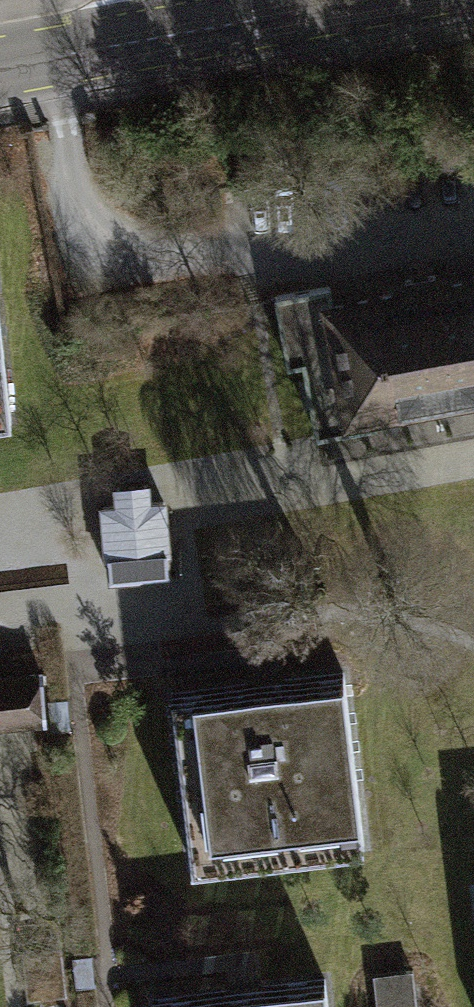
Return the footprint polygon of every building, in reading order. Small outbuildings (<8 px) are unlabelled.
[(437,285),(435,274),(405,279),(407,291),(333,303),(330,285),(275,295),(287,366),(303,363),(315,435),(377,425),(374,410),(473,393),(473,279),(437,285)] [(10,418),(0,331),(0,419),(10,418)] [(103,506),(108,578),(131,577),(131,580),(147,579),(147,576),(169,574),(164,501),(149,502),(147,484),(116,486),(117,506),(103,506)] [(171,693),(191,865),(365,845),(344,673),(266,682),(171,693)] [(0,679),(0,725),(47,720),(41,675),(0,679)] [(378,1006),(417,1006),(413,971),(374,975),(378,1006)] [(153,1006),(328,1006),(326,980),(245,989),(153,999),(153,1006)]
